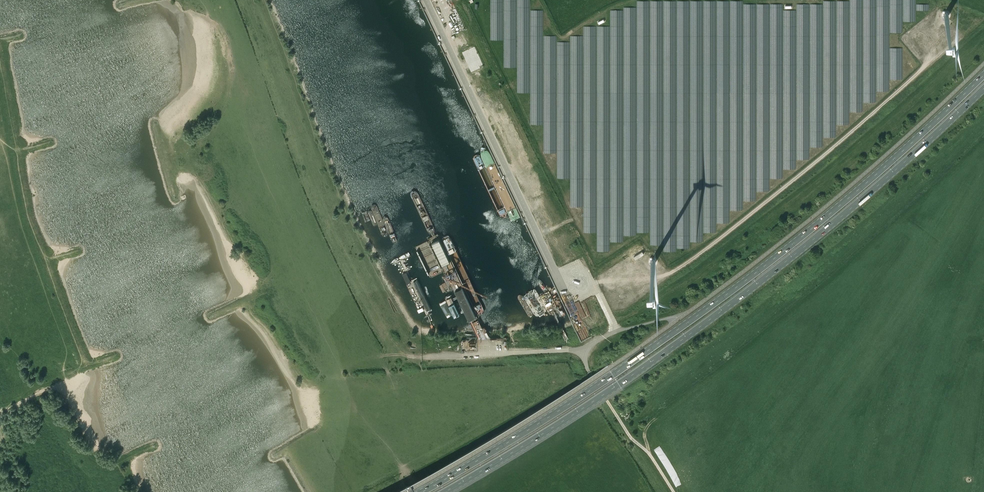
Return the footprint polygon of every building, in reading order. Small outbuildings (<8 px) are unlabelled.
[(389,243),(379,223),(372,226),(382,246),(379,247),(382,254),(393,249),(390,242),(389,243)] [(642,251),(634,257),(635,259),(644,254),(642,251)]
